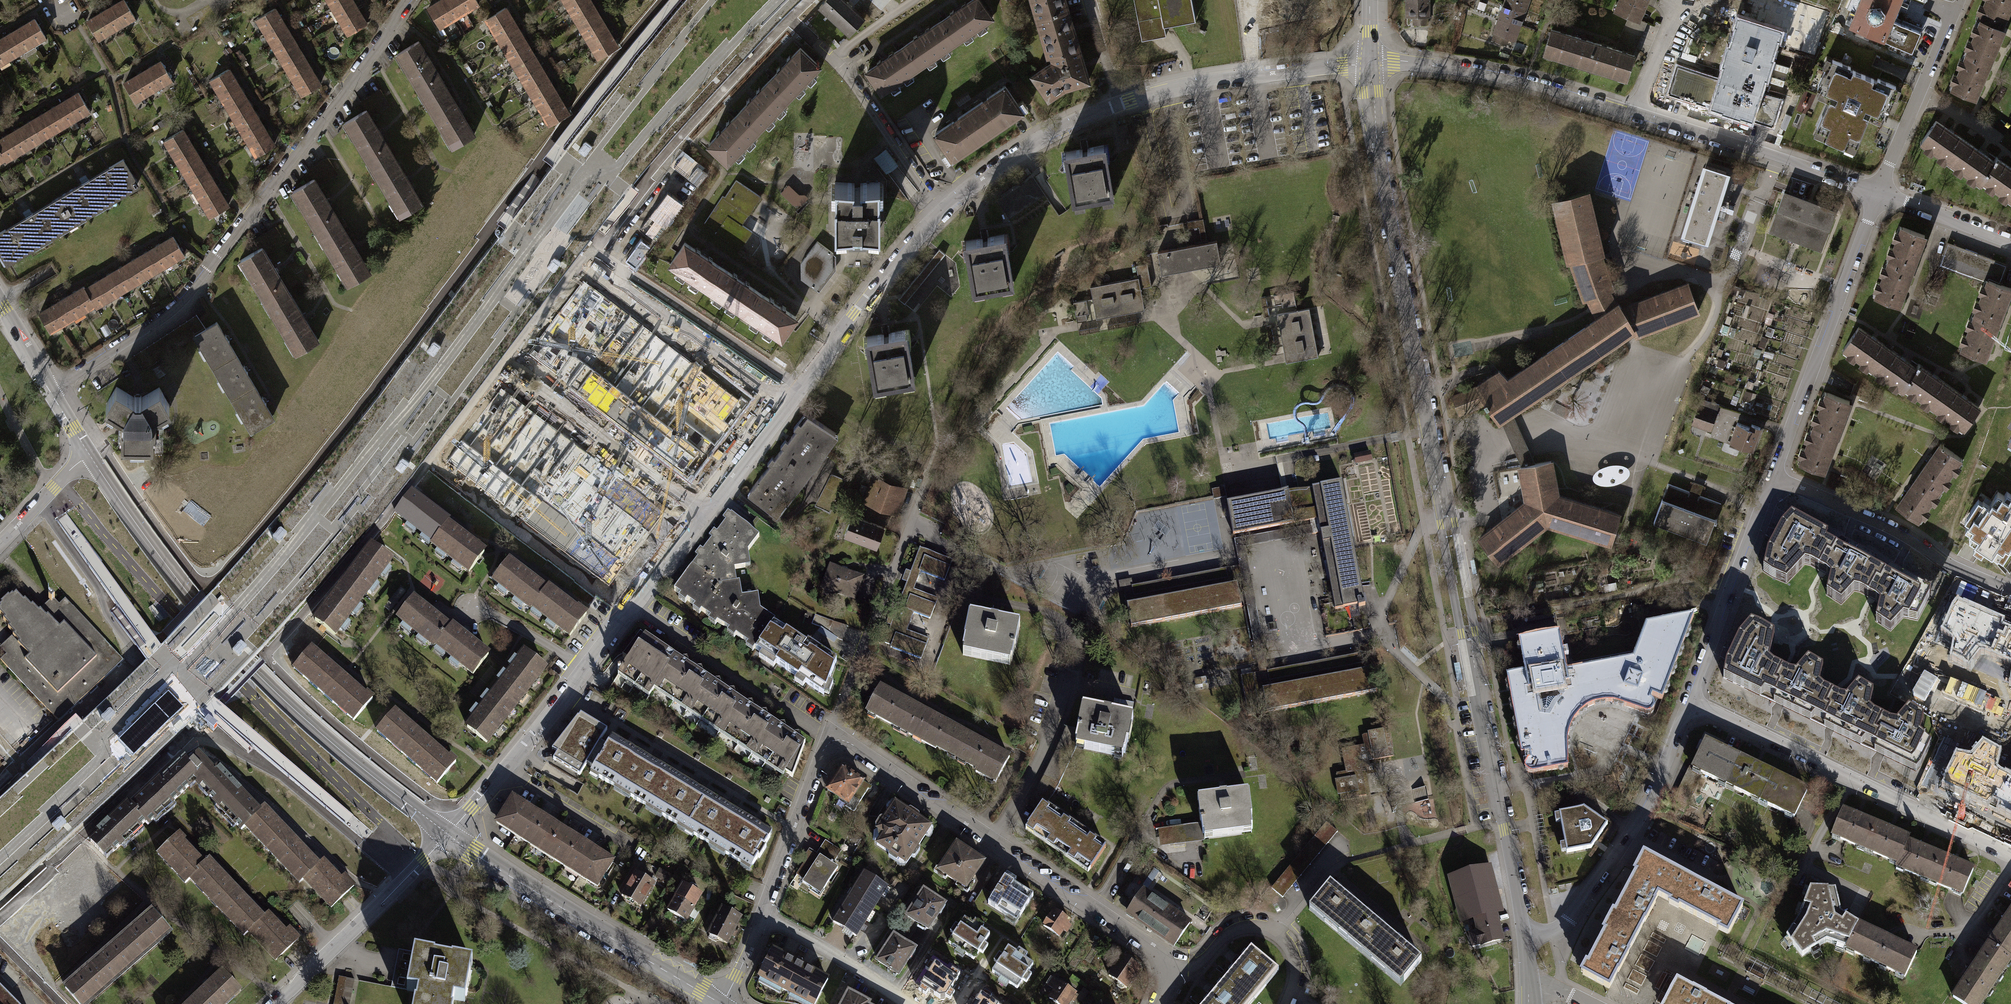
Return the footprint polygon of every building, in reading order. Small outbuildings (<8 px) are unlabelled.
[(110,7),(120,24),(133,17),(122,0),(120,0),(110,7)] [(345,0),(326,0),(331,8),(345,0)] [(357,10),(350,0),(345,0),(331,8),(339,21),(357,10)] [(437,27),(475,4),(476,3),(475,1),(474,0),(439,0),(426,8),(437,27)] [(493,13),(484,0),(478,0),(475,1),(476,3),(475,4),(484,19),(493,13)] [(596,58),(615,46),(588,0),(561,0),(596,58)] [(848,34),(862,18),(841,0),(824,0),(818,6),(848,34)] [(879,92),(990,17),(978,0),(969,0),(865,71),(879,92)] [(1030,75),(1046,99),(1062,88),(1086,81),(1062,0),(1031,0),(1051,61),(1030,75)] [(1142,40),(1166,35),(1165,25),(1196,19),(1192,0),(1134,0),(1142,40)] [(1429,27),(1429,0),(1405,0),(1405,19),(1412,19),(1412,27),(1429,27)] [(1516,40),(1529,0),(1506,0),(1494,32),(1509,37),(1516,40)] [(1639,22),(1649,0),(1617,0),(1612,10),(1629,17),(1639,22)] [(1881,39),(1889,19),(1897,0),(1860,0),(1849,26),(1881,39)] [(1892,20),(1920,32),(1922,27),(1897,17),(1901,8),(1906,10),(1910,0),(1900,0),(1892,20)] [(2010,0),(1985,0),(1977,21),(1979,21),(1950,89),(1972,99),(2001,30),(1999,29),(2010,0)] [(110,7),(97,14),(108,32),(120,24),(110,7)] [(484,19),(547,125),(566,113),(503,7),(493,13),(484,19)] [(262,31),(279,21),(272,8),(255,18),(262,31)] [(347,34),(364,23),(357,10),(339,21),(347,34)] [(97,14),(85,21),(96,39),(108,32),(97,14)] [(1629,17),(1624,30),(1641,37),(1646,25),(1639,22),(1629,17)] [(1718,80),(1709,109),(1753,122),(1762,95),(1780,30),(1737,17),(1718,80)] [(43,36),(33,19),(0,38),(0,62),(43,36)] [(1881,39),(1910,51),(1918,31),(1892,20),(1889,19),(1881,39)] [(270,44),(287,33),(279,21),(262,31),(270,44)] [(1618,44),(1635,51),(1641,37),(1624,30),(1618,44)] [(1543,57),(1629,84),(1637,58),(1551,31),(1543,57)] [(1490,41),(1506,47),(1509,37),(1494,32),(1490,41)] [(278,56),(295,46),(287,33),(270,44),(278,56)] [(418,43),(417,41),(414,42),(395,53),(397,57),(423,100),(444,87),(418,43)] [(706,144),(725,162),(817,65),(798,45),(706,144)] [(285,69),(302,59),(295,46),(278,56),(285,69)] [(293,82),(310,71),(302,59),(285,69),(293,82)] [(1826,68),(1823,67),(1815,87),(1829,93),(1814,126),(1825,131),(1822,138),(1842,146),(1845,139),(1855,144),(1869,110),(1884,116),(1892,96),(1889,95),(1893,85),(1876,78),(1875,80),(1847,69),(1848,66),(1830,59),(1826,68)] [(158,61),(146,69),(157,86),(169,79),(158,61)] [(1718,80),(1678,68),(1669,97),(1709,109),(1718,80)] [(146,69),(134,76),(145,93),(157,86),(146,69)] [(216,92),(234,81),(226,69),(208,79),(216,92)] [(301,94),(318,84),(310,71),(293,82),(301,94)] [(134,76),(122,83),(133,101),(145,93),(134,76)] [(223,105),(241,94),(234,81),(216,92),(223,105)] [(1003,86),(933,133),(950,158),(1020,111),(1003,86)] [(472,134),(444,87),(423,100),(450,147),(472,134)] [(378,90),(359,102),(364,109),(368,116),(387,105),(378,90)] [(4,160),(87,110),(76,92),(0,138),(0,153),(3,158),(4,160)] [(231,117),(249,107),(241,94),(223,105),(231,117)] [(1773,129),(1782,102),(1762,95),(1753,122),(1773,129)] [(239,130),(257,119),(249,107),(231,117),(239,130)] [(370,169),(392,156),(381,138),(378,133),(368,116),(364,109),(342,122),(345,126),(370,169)] [(246,143),(264,132),(257,119),(239,130),(246,143)] [(1949,161),(1963,141),(1934,120),(1920,140),(1949,161)] [(170,153),(188,142),(180,129),(162,140),(170,153)] [(254,155),(272,145),(264,132),(246,143),(254,155)] [(1982,178),(1993,162),(1963,141),(1949,161),(1979,182),(1982,178)] [(178,165),(195,155),(188,142),(170,153),(178,165)] [(1063,152),(1072,205),(1083,203),(1082,197),(1099,194),(1100,200),(1111,198),(1102,145),(1063,152)] [(185,178),(203,168),(195,155),(178,165),(185,178)] [(398,215),(420,203),(407,182),(405,178),(392,156),(370,169),(398,215)] [(1982,178),(2010,199),(2010,169),(1995,158),(1993,162),(1982,178)] [(60,195),(74,219),(108,198),(110,201),(134,186),(134,185),(135,184),(133,181),(131,182),(129,177),(131,176),(121,159),(107,167),(109,170),(107,171),(93,180),(88,182),(87,179),(83,181),(80,183),(82,186),(75,190),(74,187),(60,195)] [(326,159),(307,170),(312,178),(315,184),(334,173),(326,159)] [(1727,172),(1706,165),(1684,235),(1705,242),(1727,172)] [(193,191),(210,180),(203,168),(185,178),(193,191)] [(318,238),(340,225),(327,204),(325,201),(315,184),(312,178),(290,191),(292,195),(318,238)] [(200,204),(218,193),(210,180),(193,191),(200,204)] [(715,233),(740,250),(752,231),(728,215),(732,209),(742,216),(744,212),(749,214),(761,197),(736,180),(725,197),(723,196),(705,223),(717,231),(715,233)] [(833,193),(833,234),(878,234),(878,193),(881,193),(881,182),(830,182),(830,193),(833,193)] [(657,212),(656,211),(646,223),(658,232),(687,197),(677,188),(657,212)] [(1608,291),(1612,289),(1600,253),(1602,253),(1587,192),(1555,200),(1570,260),(1572,260),(1584,296),(1585,299),(1590,298),(1600,317),(1616,307),(1608,291)] [(1837,211),(1784,192),(1778,209),(1770,231),(1789,239),(1790,235),(1804,240),(1802,244),(1822,250),(1830,227),(1837,211)] [(208,216),(226,206),(218,193),(200,204),(208,216)] [(74,219),(60,195),(50,201),(52,204),(32,216),(30,213),(27,215),(23,217),(25,220),(5,232),(3,229),(0,231),(0,260),(2,263),(6,261),(7,261),(31,247),(30,245),(74,219)] [(1204,220),(1187,223),(1188,229),(1199,227),(1202,243),(1208,242),(1204,220)] [(346,284),(367,271),(357,253),(355,250),(340,225),(318,238),(346,284)] [(1909,270),(1922,235),(1900,227),(1887,262),(1909,270)] [(276,228),(257,240),(261,248),(262,247),(266,254),(285,243),(276,228)] [(964,241),(972,288),(1011,281),(1003,234),(964,241)] [(184,254),(173,236),(85,289),(94,304),(95,306),(108,299),(133,284),(158,269),(184,254)] [(1155,251),(1159,274),(1191,268),(1219,263),(1216,247),(1214,240),(1208,242),(1202,243),(1155,251)] [(799,279),(814,290),(831,269),(831,252),(815,241),(799,261),(799,279)] [(668,264),(779,338),(794,316),(682,242),(668,264)] [(1955,247),(1946,243),(1938,265),(1985,282),(1986,280),(1997,284),(2004,264),(1955,247)] [(240,260),(268,307),(290,294),(277,272),(275,268),(266,254),(262,247),(261,248),(240,260)] [(1896,305),(1909,270),(1887,262),(1874,297),(1896,305)] [(1136,277),(1138,288),(1149,286),(1146,271),(1145,263),(1134,265),(1136,277)] [(1943,269),(1937,266),(1929,287),(1935,289),(1943,269)] [(1090,298),(1094,319),(1134,311),(1142,309),(1138,288),(1136,277),(1088,287),(1090,298)] [(618,573),(608,567),(644,550),(738,403),(726,377),(570,278),(507,376),(509,375),(513,384),(519,381),(522,386),(526,387),(500,427),(524,442),(527,437),(523,428),(549,388),(559,391),(554,410),(579,426),(540,444),(537,442),(535,449),(529,451),(557,469),(548,485),(551,493),(545,517),(582,540),(566,566),(606,592),(618,573)] [(1995,323),(2008,289),(1997,284),(1986,280),(1985,282),(1973,315),(1995,323)] [(1688,284),(1622,309),(1631,328),(1632,329),(1635,334),(1698,310),(1688,284)] [(84,287),(39,313),(50,331),(61,324),(84,310),(94,304),(85,289),(84,287)] [(1292,291),(1279,293),(1282,306),(1295,303),(1292,291)] [(290,294),(268,307),(296,353),(318,340),(309,325),(304,317),(290,294)] [(1085,300),(1071,302),(1075,322),(1077,322),(1085,321),(1083,313),(1087,312),(1085,300)] [(1479,385),(1478,384),(1478,386),(1453,397),(1459,414),(1485,403),(1487,406),(1489,405),(1499,420),(1511,411),(1621,336),(1632,329),(1631,328),(1622,309),(1619,305),(1616,307),(1600,317),(1509,380),(1499,370),(1499,371),(1479,385)] [(1285,360),(1286,362),(1318,357),(1309,308),(1297,310),(1277,314),(1278,320),(1285,360)] [(1137,322),(1134,311),(1077,322),(1079,333),(1137,322)] [(1982,358),(1995,323),(1973,315),(1960,350),(1982,358)] [(134,356),(143,369),(195,335),(205,328),(200,321),(197,316),(134,356)] [(195,335),(214,367),(236,354),(217,322),(205,328),(195,335)] [(106,324),(100,328),(106,337),(112,334),(106,324)] [(1886,348),(1856,327),(1843,347),(1872,368),(1886,348)] [(865,337),(873,383),(911,376),(904,330),(865,337)] [(1904,386),(1916,369),(1886,348),(1872,368),(1902,389),(1904,386)] [(214,367),(232,398),(254,385),(236,354),(214,367)] [(165,362),(153,369),(158,378),(165,375),(171,371),(165,362)] [(1947,387),(1918,366),(1916,369),(1904,386),(1933,406),(1947,387)] [(232,398),(251,429),(273,417),(254,385),(232,398)] [(114,409),(123,415),(123,420),(122,420),(122,441),(125,441),(130,441),(130,444),(144,444),(144,441),(153,441),(153,428),(159,428),(159,438),(163,438),(163,426),(164,417),(160,410),(161,410),(163,414),(169,410),(167,407),(170,405),(159,387),(141,398),(140,397),(141,396),(141,395),(140,396),(136,396),(134,395),(134,396),(135,397),(135,398),(117,386),(106,404),(108,406),(106,409),(112,413),(114,409)] [(1962,427),(1976,407),(1947,387),(1933,406),(1962,427)] [(1834,436),(1847,401),(1825,393),(1812,428),(1834,436)] [(1719,405),(1703,400),(1700,409),(1715,414),(1719,405)] [(1693,421),(1711,428),(1716,415),(1715,414),(1700,409),(1698,408),(1693,421)] [(1511,411),(1499,420),(1521,466),(1534,464),(1511,411)] [(780,518),(837,434),(806,413),(749,497),(780,518)] [(1737,422),(1729,444),(1740,448),(1741,445),(1752,449),(1760,428),(1751,424),(1750,427),(1737,422)] [(130,441),(125,441),(125,448),(159,448),(159,438),(159,428),(153,428),(153,441),(144,441),(144,444),(130,444),(130,441)] [(1820,471),(1834,436),(1812,428),(1799,462),(1820,471)] [(1938,445),(1917,475),(1936,488),(1958,458),(1938,445)] [(1371,453),(1361,455),(1362,462),(1373,460),(1371,453)] [(1536,464),(1547,524),(1553,523),(1554,526),(1555,526),(1555,525),(1610,542),(1619,515),(1556,496),(1555,490),(1556,490),(1556,489),(1555,489),(1550,462),(1551,462),(1551,461),(1536,464)] [(1611,463),(1602,466),(1598,468),(1593,472),(1593,479),(1595,481),(1600,483),(1606,484),(1612,484),(1620,482),(1625,479),(1630,474),(1630,470),(1627,465),(1619,463),(1611,463)] [(1547,524),(1536,464),(1534,464),(1521,466),(1520,467),(1520,468),(1522,468),(1526,494),(1525,494),(1526,495),(1527,495),(1528,501),(1481,539),(1480,538),(1498,562),(1499,561),(1498,560),(1513,548),(1514,548),(1540,528),(1541,528),(1541,525),(1547,524)] [(831,473),(818,505),(833,511),(846,479),(831,473)] [(861,500),(887,511),(897,485),(870,474),(861,500)] [(1917,475),(1895,505),(1915,519),(1936,488),(1917,475)] [(1322,541),(1324,550),(1333,548),(1335,548),(1351,545),(1353,544),(1342,482),(1321,486),(1312,487),(1316,507),(1318,519),(1320,530),(1321,532),(1322,541)] [(1668,483),(1654,522),(1707,541),(1714,522),(1716,522),(1717,519),(1715,519),(1721,503),(1668,483)] [(1224,487),(1212,489),(1214,499),(1226,497),(1224,487)] [(1312,534),(1321,532),(1320,530),(1318,519),(1316,507),(1312,487),(1288,492),(1228,503),(1234,535),(1294,523),(1310,520),(1311,525),(1312,534)] [(971,493),(953,499),(958,515),(977,510),(971,493)] [(433,542),(447,524),(448,522),(411,494),(396,513),(433,542)] [(2008,496),(2005,501),(1998,497),(1990,509),(1979,502),(1964,525),(1969,528),(1965,534),(1973,539),(1970,543),(1977,548),(1974,553),(1982,558),(1986,553),(2003,565),(2010,553),(2010,498),(2008,496)] [(204,525),(212,515),(193,500),(185,509),(204,525)] [(729,515),(672,590),(700,612),(753,648),(771,621),(773,619),(752,605),(751,595),(739,596),(734,592),(732,583),(729,583),(728,574),(732,569),(743,567),(741,556),(757,536),(729,515)] [(842,534),(874,546),(881,527),(849,515),(842,534)] [(1765,560),(1763,571),(1771,576),(1781,581),(1783,575),(1792,577),(1805,564),(1811,565),(1814,560),(1829,568),(1826,574),(1830,578),(1828,586),(1835,593),(1832,598),(1841,604),(1854,591),(1860,592),(1863,586),(1878,595),(1875,600),(1879,604),(1877,613),(1884,619),(1881,625),(1890,631),(1903,617),(1909,619),(1912,613),(1919,617),(1930,598),(1917,592),(1920,586),(1896,573),(1893,579),(1890,578),(1892,571),(1879,564),(1876,569),(1874,568),(1874,569),(1868,566),(1871,560),(1847,546),(1844,552),(1841,551),(1843,544),(1791,516),(1781,527),(1767,553),(1767,554),(1777,559),(1775,562),(1765,560)] [(447,524),(433,542),(432,544),(469,572),(484,552),(447,524)] [(1312,534),(1311,525),(1234,539),(1239,566),(1241,575),(1259,672),(1269,671),(1245,546),(1312,534)] [(1364,601),(1353,544),(1351,545),(1335,548),(1333,548),(1324,550),(1333,597),(1335,609),(1344,607),(1358,605),(1359,605),(1364,604),(1364,601)] [(343,583),(363,598),(391,560),(372,545),(343,583)] [(891,647),(921,658),(929,639),(906,630),(908,622),(910,622),(913,613),(930,619),(937,599),(913,590),(920,571),(944,580),(952,561),(920,549),(885,642),(892,645),(891,647)] [(533,607),(546,590),(509,561),(494,581),(531,609),(533,607)] [(820,587),(852,599),(860,577),(828,565),(820,587)] [(1127,604),(1131,627),(1242,606),(1237,583),(1236,576),(1234,567),(1124,587),(1127,604)] [(1616,582),(1604,584),(1605,591),(1617,588),(1616,582)] [(314,620),(334,635),(363,598),(343,583),(314,620)] [(546,590),(533,607),(570,636),(587,614),(578,608),(577,610),(548,588),(546,590)] [(58,721),(123,660),(65,599),(59,604),(57,602),(53,605),(50,602),(44,607),(47,611),(45,613),(47,615),(46,616),(40,610),(38,611),(32,605),(31,606),(25,599),(23,600),(16,593),(13,595),(12,594),(9,597),(8,596),(1,603),(2,604),(0,605),(0,607),(0,608),(0,613),(4,618),(3,619),(9,626),(8,627),(14,634),(13,635),(19,642),(18,643),(16,641),(14,642),(10,639),(6,642),(3,646),(6,650),(4,651),(6,654),(0,660),(58,721)] [(435,647),(436,645),(450,628),(413,599),(398,618),(435,647)] [(1999,622),(1994,627),(1991,626),(1994,620),(1969,609),(1966,615),(1958,611),(1954,609),(1945,629),(1953,632),(1951,638),(1955,642),(1954,650),(1961,656),(1958,662),(1968,667),(1980,653),(1986,653),(1988,648),(1995,651),(1993,657),(2003,661),(2005,655),(2010,657),(2010,627),(1999,622)] [(1017,625),(968,614),(960,650),(970,652),(969,656),(999,662),(1000,658),(1009,660),(1017,625)] [(1525,673),(1507,677),(1522,755),(1529,753),(1530,760),(1526,764),(1525,769),(1528,773),(1533,774),(1568,768),(1567,744),(1569,731),(1572,725),(1576,719),(1586,709),(1598,704),(1612,703),(1620,705),(1637,711),(1646,714),(1649,715),(1653,713),(1655,709),(1654,704),(1651,701),(1652,696),(1662,700),(1694,616),(1656,623),(1652,633),(1644,630),(1636,652),(1565,666),(1559,634),(1519,642),(1525,673)] [(803,643),(771,621),(753,648),(759,653),(761,650),(775,659),(773,662),(795,677),(797,674),(805,679),(803,682),(819,693),(824,681),(826,682),(835,660),(805,640),(803,643)] [(1762,628),(1751,623),(1738,638),(1726,664),(1723,678),(1775,703),(1780,698),(1783,700),(1780,706),(1804,718),(1807,712),(1814,715),(1813,715),(1815,716),(1813,722),(1826,728),(1830,723),(1833,724),(1830,730),(1855,742),(1858,736),(1864,739),(1864,740),(1866,741),(1863,746),(1876,752),(1881,747),(1884,749),(1881,755),(1906,767),(1908,761),(1917,765),(1920,767),(1930,747),(1922,744),(1925,738),(1921,734),(1922,726),(1915,720),(1918,714),(1909,709),(1896,722),(1890,722),(1888,727),(1872,720),(1875,714),(1870,710),(1872,702),(1865,695),(1868,690),(1858,684),(1846,698),(1840,697),(1837,703),(1822,695),(1824,690),(1820,685),(1822,677),(1815,671),(1818,666),(1808,660),(1796,674),(1790,673),(1787,679),(1771,671),(1774,665),(1769,661),(1773,644),(1766,637),(1769,632),(1762,628)] [(452,626),(450,628),(436,645),(473,674),(489,655),(452,626)] [(790,778),(803,742),(643,635),(619,670),(649,691),(653,686),(790,778)] [(311,649),(296,666),(305,674),(303,676),(324,694),(341,675),(311,649)] [(496,690),(516,705),(545,668),(524,651),(517,659),(519,661),(496,690)] [(1241,676),(1248,715),(1377,691),(1369,652),(1269,671),(1259,672),(1241,676)] [(341,675),(324,694),(354,720),(373,699),(367,694),(365,696),(341,675)] [(878,687),(864,712),(993,782),(1007,757),(878,687)] [(467,727),(486,743),(516,705),(496,690),(467,727)] [(178,714),(166,702),(144,723),(126,740),(137,752),(178,714)] [(1113,751),(1123,753),(1131,716),(1109,712),(1108,717),(1101,715),(1102,710),(1081,706),(1073,742),(1083,744),(1082,748),(1112,754),(1113,751)] [(394,712),(379,730),(388,737),(386,739),(407,757),(424,738),(394,712)] [(588,772),(748,869),(769,833),(610,737),(605,745),(598,741),(605,729),(578,713),(576,716),(550,749),(555,752),(551,759),(577,775),(584,763),(591,767),(588,772)] [(1033,794),(1045,802),(1054,788),(1074,748),(1078,730),(1066,726),(1058,745),(1043,777),(1033,794)] [(1363,762),(1377,759),(1393,756),(1389,730),(1363,735),(1365,746),(1355,748),(1355,747),(1342,749),(1344,762),(1345,762),(1347,773),(1336,775),(1340,800),(1367,795),(1361,765),(1363,762)] [(1034,740),(1021,733),(1014,746),(1027,753),(1034,740)] [(424,738),(407,757),(437,783),(456,762),(450,757),(448,759),(424,738)] [(1804,791),(1704,742),(1691,768),(1700,773),(1791,817),(1804,791)] [(1955,760),(1946,780),(1950,782),(1950,781),(1958,785),(1956,791),(1980,803),(1983,797),(1986,798),(1985,805),(1998,812),(2001,806),(2002,807),(2002,806),(2009,809),(2006,816),(2010,818),(2010,787),(1997,780),(2000,775),(1996,771),(1997,762),(1990,756),(1993,751),(1984,745),(1971,759),(1966,758),(1963,764),(1955,760)] [(200,784),(208,793),(224,777),(215,767),(211,771),(196,755),(193,758),(188,753),(160,780),(176,796),(192,780),(198,786),(200,784)] [(860,781),(840,767),(825,789),(845,802),(843,805),(851,810),(866,788),(859,783),(860,781)] [(1668,806),(1681,812),(1700,773),(1691,768),(1687,767),(1668,806)] [(243,826),(258,812),(224,777),(208,793),(206,795),(239,829),(243,826)] [(158,778),(129,806),(144,821),(146,824),(176,796),(160,780),(158,778)] [(1426,787),(1413,790),(1415,802),(1428,800),(1426,787)] [(1199,824),(1163,828),(1165,843),(1200,839),(1200,835),(1210,834),(1210,837),(1240,834),(1240,830),(1250,829),(1246,793),(1224,795),(1225,800),(1218,800),(1217,796),(1196,799),(1199,824)] [(585,880),(595,886),(612,860),(605,855),(604,856),(510,797),(495,820),(587,878),(585,880)] [(97,833),(88,841),(101,855),(107,849),(111,853),(144,821),(129,806),(126,803),(95,832),(97,833)] [(905,811),(893,803),(882,819),(879,817),(872,826),(876,828),(875,830),(881,834),(875,844),(888,853),(886,856),(894,862),(896,859),(904,864),(909,856),(912,859),(918,849),(915,847),(929,827),(916,818),(918,815),(907,808),(905,811)] [(1056,815),(1040,804),(1025,825),(1034,831),(1032,834),(1047,844),(1049,841),(1065,852),(1063,855),(1079,865),(1080,863),(1089,869),(1103,847),(1087,836),(1086,838),(1081,835),(1082,833),(1061,818),(1060,819),(1055,816),(1056,815)] [(243,826),(297,883),(302,878),(316,865),(261,808),(258,812),(243,826)] [(1559,813),(1567,853),(1591,848),(1603,831),(1601,820),(1584,808),(1559,813)] [(1876,824),(1843,810),(1832,836),(1866,850),(1876,824)] [(1338,832),(1327,822),(1272,888),(1283,897),(1338,832)] [(1909,838),(1876,824),(1866,850),(1898,863),(1907,841),(1909,838)] [(174,836),(155,854),(184,883),(188,880),(202,865),(174,836)] [(1940,855),(1907,841),(1898,863),(1897,867),(1929,881),(1940,855)] [(802,862),(795,873),(803,878),(800,882),(810,889),(812,886),(820,891),(836,867),(830,864),(839,851),(826,842),(816,855),(817,855),(814,860),(804,853),(799,860),(802,862)] [(982,862),(954,844),(937,870),(964,888),(982,862)] [(1973,869),(1940,855),(1929,881),(1963,895),(1973,869)] [(1637,872),(1610,923),(1637,937),(1645,922),(1656,903),(1658,896),(1671,903),(1673,899),(1672,899),(1684,876),(1649,858),(1641,874),(1637,872)] [(188,880),(244,937),(247,933),(262,918),(206,861),(202,865),(188,880)] [(302,878),(329,907),(352,886),(342,876),(338,880),(320,861),(316,865),(302,878)] [(1482,868),(1451,876),(1454,888),(1460,886),(1469,919),(1476,917),(1479,932),(1469,934),(1473,947),(1501,939),(1482,868)] [(622,895),(640,906),(655,883),(636,872),(622,895)] [(884,887),(863,873),(831,922),(853,935),(884,887)] [(1014,880),(1004,874),(986,903),(1005,915),(1008,910),(1017,916),(1031,895),(1012,883),(1014,880)] [(1672,899),(1673,899),(1681,904),(1679,907),(1729,934),(1743,907),(1684,876),(1672,899)] [(665,910),(684,921),(687,915),(692,918),(696,911),(692,908),(699,895),(681,884),(665,910)] [(1360,909),(1330,885),(1313,905),(1342,930),(1360,909)] [(1827,942),(1847,949),(1859,925),(1841,914),(1835,890),(1810,889),(1800,916),(1787,937),(1802,956),(1827,942)] [(922,892),(906,915),(916,922),(926,929),(942,905),(922,892)] [(1187,923),(1142,892),(1126,914),(1171,945),(1187,923)] [(715,939),(724,944),(729,935),(732,937),(735,932),(732,930),(734,925),(731,923),(736,915),(721,907),(706,934),(708,935),(706,938),(714,942),(715,939)] [(1392,936),(1360,909),(1342,930),(1375,957),(1392,936)] [(1068,921),(1052,910),(1041,925),(1057,936),(1068,921)] [(1989,944),(2010,958),(2010,911),(1989,944)] [(152,913),(122,939),(130,948),(131,948),(140,959),(170,933),(152,913)] [(896,925),(909,933),(916,922),(906,915),(903,914),(896,925)] [(247,933),(274,960),(293,942),(266,915),(262,918),(247,933)] [(952,935),(946,943),(972,959),(977,951),(980,953),(986,946),(982,943),(987,935),(979,929),(981,926),(973,920),(970,924),(962,919),(957,927),(953,924),(948,932),(952,935)] [(1609,989),(1637,937),(1610,923),(1583,975),(1609,989)] [(892,937),(902,944),(909,933),(896,925),(890,935),(892,937)] [(1916,953),(1859,925),(1847,949),(1905,977),(1916,953)] [(1409,951),(1392,936),(1375,957),(1404,982),(1421,961),(1409,951)] [(902,944),(892,937),(876,961),(896,974),(912,950),(902,944)] [(122,939),(97,960),(105,970),(102,973),(112,984),(140,959),(131,948),(130,948),(122,939)] [(1953,997),(1963,1003),(1981,1003),(2010,960),(2010,958),(1989,944),(1953,997)] [(1251,947),(1226,977),(1249,997),(1275,967),(1251,947)] [(995,964),(990,972),(1015,988),(1020,980),(1024,983),(1029,975),(1025,972),(1031,964),(1022,959),(1025,955),(1016,949),(1014,953),(1006,948),(1001,956),(997,953),(992,961),(995,964)] [(770,950),(757,976),(809,1003),(811,1003),(824,979),(770,950)] [(404,990),(416,992),(414,1003),(412,1002),(412,1003),(450,1003),(451,1000),(463,1002),(470,963),(449,959),(449,960),(432,957),(432,955),(412,951),(404,990)] [(1138,968),(1120,956),(1106,976),(1124,988),(1138,968)] [(65,988),(79,1003),(88,1003),(112,984),(102,973),(105,970),(97,960),(65,988)] [(949,975),(934,965),(918,990),(925,995),(928,991),(939,998),(945,996),(950,999),(953,994),(948,991),(959,975),(952,970),(949,975)] [(194,998),(199,1003),(226,1003),(241,990),(223,971),(194,998)] [(1204,1003),(1244,1003),(1249,997),(1226,977),(1204,1003)] [(1047,998),(1056,1003),(1065,1003),(1073,993),(1052,978),(1047,985),(1053,989),(1047,998)] [(1677,981),(1665,1003),(1721,1003),(1677,981)] [(350,989),(335,986),(331,1003),(347,1003),(350,989)] [(0,987),(0,1003),(16,1003),(0,987)] [(983,989),(974,1003),(998,1003),(990,998),(992,994),(983,989)] [(847,993),(841,1003),(865,1003),(866,1003),(847,993)]
